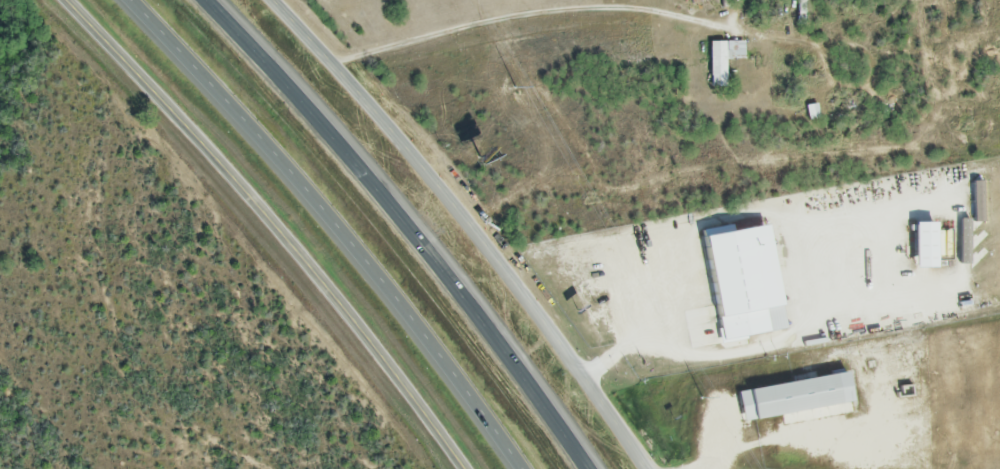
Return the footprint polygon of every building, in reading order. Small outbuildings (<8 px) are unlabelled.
[(742,61),(742,43),(708,43),(708,90),(724,90),(724,61),(742,61)] [(818,120),(814,106),(804,108),(807,122),(818,120)]
